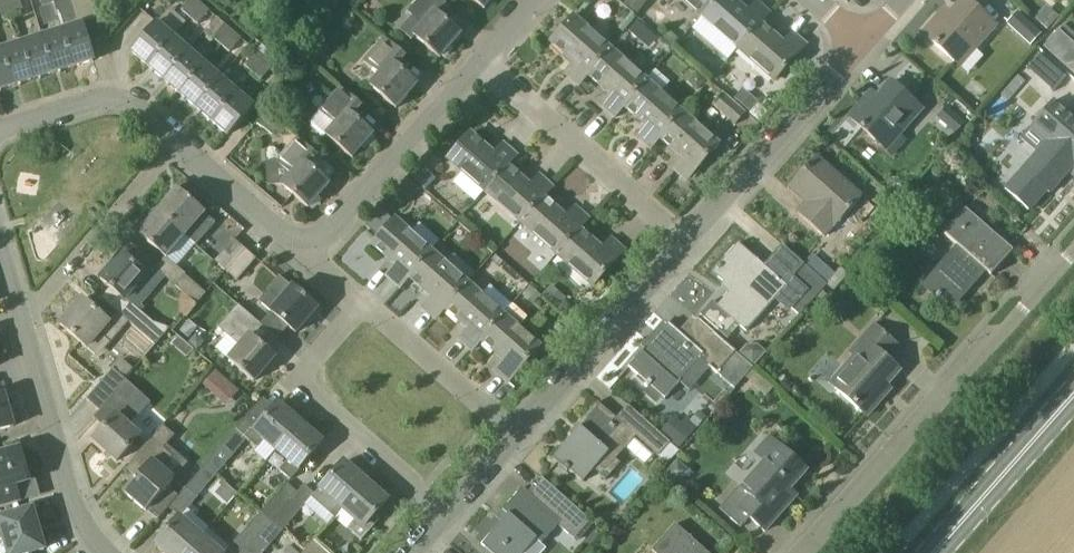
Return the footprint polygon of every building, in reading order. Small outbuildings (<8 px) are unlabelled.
[(14,18),(8,0),(6,0),(0,2),(0,10),(3,20),(14,18)] [(24,15),(20,0),(8,0),(14,18),(24,15)] [(89,46),(83,25),(96,21),(90,0),(62,0),(53,3),(53,5),(59,22),(62,30),(74,67),(94,61),(89,46)] [(202,4),(197,0),(191,0),(182,11),(190,18),(202,4)] [(440,17),(450,7),(442,0),(419,0),(408,13),(413,17),(400,31),(412,41),(415,37),(440,59),(461,36),(440,17)] [(484,9),(492,0),(474,0),(484,9)] [(639,0),(627,0),(625,4),(639,14),(646,5),(639,0)] [(702,17),(718,0),(682,0),(702,17)] [(733,0),(718,0),(702,17),(738,50),(761,24),(770,14),(757,2),(748,13),(733,0)] [(981,14),(966,0),(964,0),(951,15),(952,16),(945,24),(938,18),(924,34),(962,68),(997,28),(981,14)] [(59,22),(53,5),(53,4),(38,9),(43,26),(59,22)] [(198,25),(210,12),(202,4),(190,18),(198,25)] [(1018,11),(1007,23),(1031,45),(1042,33),(1018,11)] [(588,75),(610,50),(573,18),(551,43),(575,63),(566,74),(579,85),(588,75)] [(629,32),(640,41),(649,31),(638,21),(629,32)] [(148,66),(173,37),(157,23),(132,52),(148,66)] [(784,44),(761,24),(738,50),(774,81),(806,46),(793,34),(784,44)] [(222,46),(233,32),(225,25),(213,39),(222,46)] [(54,74),(74,67),(62,30),(42,37),(54,74)] [(1043,46),(1072,73),(1073,71),(1073,45),(1057,30),(1043,46)] [(663,38),(672,47),(679,40),(669,31),(663,38)] [(230,53),(242,39),(233,32),(222,46),(230,53)] [(33,80),(54,74),(42,37),(22,43),(33,80)] [(164,80),(189,51),(174,38),(173,37),(148,66),(164,80)] [(417,85),(397,67),(406,57),(385,38),(363,62),(378,75),(369,85),(396,109),(417,85)] [(13,86),(33,80),(22,43),(2,49),(13,86)] [(13,86),(2,49),(0,50),(0,91),(13,86)] [(624,107),(646,81),(610,50),(588,75),(611,95),(602,106),(615,117),(624,107)] [(180,94),(205,64),(189,51),(164,80),(180,94)] [(253,73),(264,59),(257,52),(245,66),(253,73)] [(266,60),(273,66),(275,69),(276,69),(279,72),(285,65),(271,53),(268,57),(267,59),(266,60)] [(1040,53),(1027,68),(1054,91),(1067,76),(1040,53)] [(262,80),(273,66),(266,60),(264,59),(253,73),(262,80)] [(196,108),(221,78),(205,64),(180,94),(196,108)] [(688,83),(698,92),(707,81),(696,73),(688,83)] [(212,122),(237,92),(221,78),(196,108),(212,122)] [(660,138),(682,113),(646,81),(624,107),(647,127),(638,137),(651,149),(660,138)] [(902,136),(923,111),(891,82),(877,98),(879,100),(872,108),(864,101),(850,117),(894,157),(907,141),(902,136)] [(750,112),(758,102),(743,89),(734,98),(750,112)] [(228,136),(253,106),(237,92),(212,122),(228,136)] [(374,136),(353,118),(363,107),(356,101),(354,104),(339,92),(324,110),(322,108),(311,121),(312,128),(323,138),(325,135),(353,159),(374,136)] [(746,113),(738,106),(724,93),(713,105),(736,125),(746,113)] [(1053,102),(1030,128),(1045,142),(1022,169),(1049,194),(1073,166),(1073,121),(1053,102)] [(967,123),(947,106),(937,118),(956,134),(967,123)] [(257,125),(272,136),(281,124),(266,113),(257,125)] [(687,180),(718,144),(682,113),(660,138),(683,158),(674,169),(687,180)] [(503,144),(494,155),(471,134),(448,159),(485,192),(507,166),(517,156),(503,144)] [(329,185),(327,183),(309,167),(318,156),(297,138),(276,162),(291,175),(282,185),(309,209),(329,185)] [(861,198),(862,197),(817,156),(788,189),(789,190),(792,186),(808,199),(797,213),(826,238),(839,223),(840,224),(862,199),(861,198)] [(530,187),(507,166),(485,192),(521,224),(543,198),(553,188),(539,176),(530,187)] [(432,184),(431,175),(425,170),(415,181),(425,191),(432,184)] [(195,205),(203,196),(187,181),(178,191),(177,189),(157,212),(186,237),(186,236),(196,244),(215,223),(195,205)] [(566,218),(543,198),(521,224),(557,255),(580,229),(589,220),(575,208),(566,218)] [(366,225),(380,237),(394,221),(380,209),(366,225)] [(1013,251),(996,237),(966,210),(945,234),(958,246),(923,285),(937,297),(933,301),(936,303),(940,299),(951,309),(984,270),(991,276),(1013,251)] [(138,234),(165,257),(168,259),(175,250),(185,238),(186,237),(157,212),(138,234)] [(431,252),(412,235),(395,220),(394,221),(380,237),(373,245),(396,266),(387,276),(400,288),(409,277),(431,252)] [(603,250),(580,229),(557,255),(593,287),(625,251),(612,239),(603,250)] [(217,240),(205,253),(226,271),(245,249),(234,240),(226,248),(217,240)] [(732,290),(718,306),(713,301),(700,315),(727,339),(730,336),(727,334),(734,326),(737,328),(739,326),(745,332),(775,299),(790,313),(793,309),(800,316),(828,285),(805,265),(804,265),(783,246),(764,266),(755,259),(739,244),(713,273),(732,290)] [(237,281),(256,259),(245,249),(226,271),(237,281)] [(861,270),(871,260),(861,250),(851,260),(861,270)] [(445,309),(468,283),(431,252),(409,277),(432,297),(423,308),(436,319),(445,309)] [(146,260),(139,269),(122,254),(101,279),(111,288),(125,302),(118,313),(129,323),(130,323),(155,346),(170,329),(155,324),(142,312),(145,309),(142,306),(166,278),(155,269),(156,269),(146,260)] [(805,265),(828,285),(836,276),(813,255),(805,265)] [(176,287),(183,293),(196,305),(206,294),(185,276),(176,287)] [(296,334),(317,309),(293,287),(293,288),(279,277),(268,290),(269,291),(260,301),(271,311),(259,324),(277,338),(287,326),(296,334)] [(481,341),(504,315),(468,283),(445,309),(468,329),(459,340),(472,351),(481,341)] [(522,294),(533,305),(541,297),(529,286),(522,294)] [(558,310),(567,299),(552,286),(543,297),(558,310)] [(109,323),(100,314),(83,300),(61,325),(98,358),(129,323),(118,313),(109,323)] [(495,371),(508,383),(540,347),(519,328),(528,318),(513,305),(504,315),(481,341),(504,361),(495,371)] [(277,338),(259,324),(239,306),(219,328),(239,346),(227,359),(254,382),(275,358),(268,351),(277,340),(276,339),(277,338)] [(738,355),(739,355),(701,321),(699,323),(696,320),(683,335),(668,322),(629,367),(647,383),(644,386),(648,389),(658,398),(661,395),(665,399),(701,359),(734,389),(753,368),(738,355)] [(189,341),(200,329),(190,321),(179,333),(189,341)] [(898,346),(881,331),(873,324),(849,352),(853,356),(830,381),(826,378),(825,379),(867,417),(882,400),(878,396),(900,371),(886,359),(898,346)] [(739,355),(753,368),(767,353),(758,345),(747,346),(739,355)] [(122,360),(113,370),(121,376),(125,380),(132,372),(134,370),(128,365),(122,360)] [(100,410),(125,380),(113,370),(88,400),(100,410)] [(203,385),(210,391),(223,377),(216,371),(203,385)] [(117,462),(142,435),(131,426),(151,403),(125,380),(100,410),(112,421),(94,440),(117,462)] [(14,427),(5,395),(0,396),(0,431),(14,427)] [(616,419),(614,417),(598,403),(577,426),(579,428),(553,458),(567,471),(568,469),(583,482),(593,470),(605,481),(620,464),(616,461),(637,437),(669,464),(680,451),(628,405),(616,419)] [(258,449),(263,443),(275,453),(300,423),(278,404),(269,415),(258,406),(243,423),(237,430),(248,439),(258,449)] [(699,411),(690,421),(697,428),(706,418),(699,411)] [(680,448),(697,428),(686,418),(683,423),(669,439),(680,448)] [(322,442),(305,427),(300,423),(275,453),(287,463),(280,471),(290,480),(322,442)] [(158,520),(170,506),(178,497),(168,488),(175,479),(163,468),(173,457),(164,449),(175,436),(164,426),(128,467),(139,476),(124,492),(146,512),(148,511),(158,520)] [(771,513),(807,471),(768,436),(753,453),(764,463),(740,489),(744,493),(734,504),(765,532),(777,519),(771,513)] [(220,450),(211,460),(206,465),(217,475),(227,463),(238,451),(227,442),(220,450)] [(22,502),(21,500),(19,501),(15,486),(30,482),(20,449),(0,455),(0,508),(22,502)] [(677,461),(666,475),(679,487),(691,473),(677,461)] [(313,499),(334,518),(340,511),(366,482),(344,463),(322,489),(320,488),(314,496),(312,498),(313,499)] [(206,465),(186,489),(197,498),(217,475),(206,465)] [(550,485),(542,478),(538,483),(532,483),(532,489),(529,493),(523,488),(503,511),(508,515),(482,545),(492,552),(525,552),(536,540),(541,544),(558,525),(579,543),(595,525),(550,485)] [(379,520),(375,516),(388,501),(366,482),(340,511),(355,524),(350,531),(361,541),(372,529),(379,520)] [(272,523),(298,493),(287,484),(261,514),(272,523)] [(304,487),(298,493),(272,523),(283,532),(313,499),(312,498),(314,496),(304,487)] [(36,519),(33,509),(0,519),(0,524),(8,552),(34,552),(45,550),(40,536),(41,535),(38,523),(37,524),(36,519)] [(272,523),(261,514),(242,536),(252,545),(272,523)] [(156,545),(165,552),(187,552),(201,537),(203,535),(181,516),(171,528),(156,545)] [(283,532),(272,523),(252,545),(261,552),(264,552),(283,532)] [(676,524),(652,551),(655,552),(708,552),(676,524)] [(203,535),(201,537),(187,552),(223,552),(203,535)] [(320,546),(321,545),(315,540),(306,550),(304,551),(306,552),(328,552),(320,546)]
